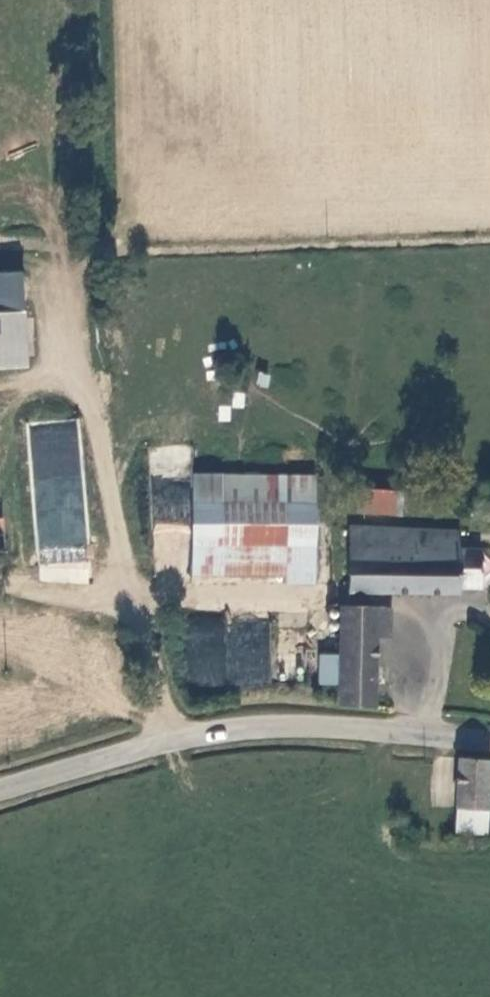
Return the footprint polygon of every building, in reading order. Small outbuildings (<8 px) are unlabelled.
[(14,271),(13,255),(0,255),(0,271),(14,271)] [(16,361),(14,306),(0,306),(0,362),(16,361)] [(77,421),(28,426),(41,584),(91,580),(77,421)] [(354,488),(354,513),(397,514),(397,489),(354,488)] [(304,576),(304,496),(182,496),(181,575),(304,576)] [(452,523),(340,522),(339,586),(452,587),(452,581),(475,581),(475,542),(452,542),(452,523)] [(366,602),(333,601),(330,649),(329,679),(328,699),(363,700),(366,627),(366,602)] [(381,603),(366,602),(366,627),(380,628),(381,603)] [(270,683),(268,623),(219,625),(219,628),(188,629),(190,686),(270,683)] [(329,679),(330,649),(311,648),(309,678),(329,679)] [(480,819),(485,755),(485,752),(450,749),(444,816),(480,819)] [(478,837),(480,819),(444,816),(443,833),(478,837)]
